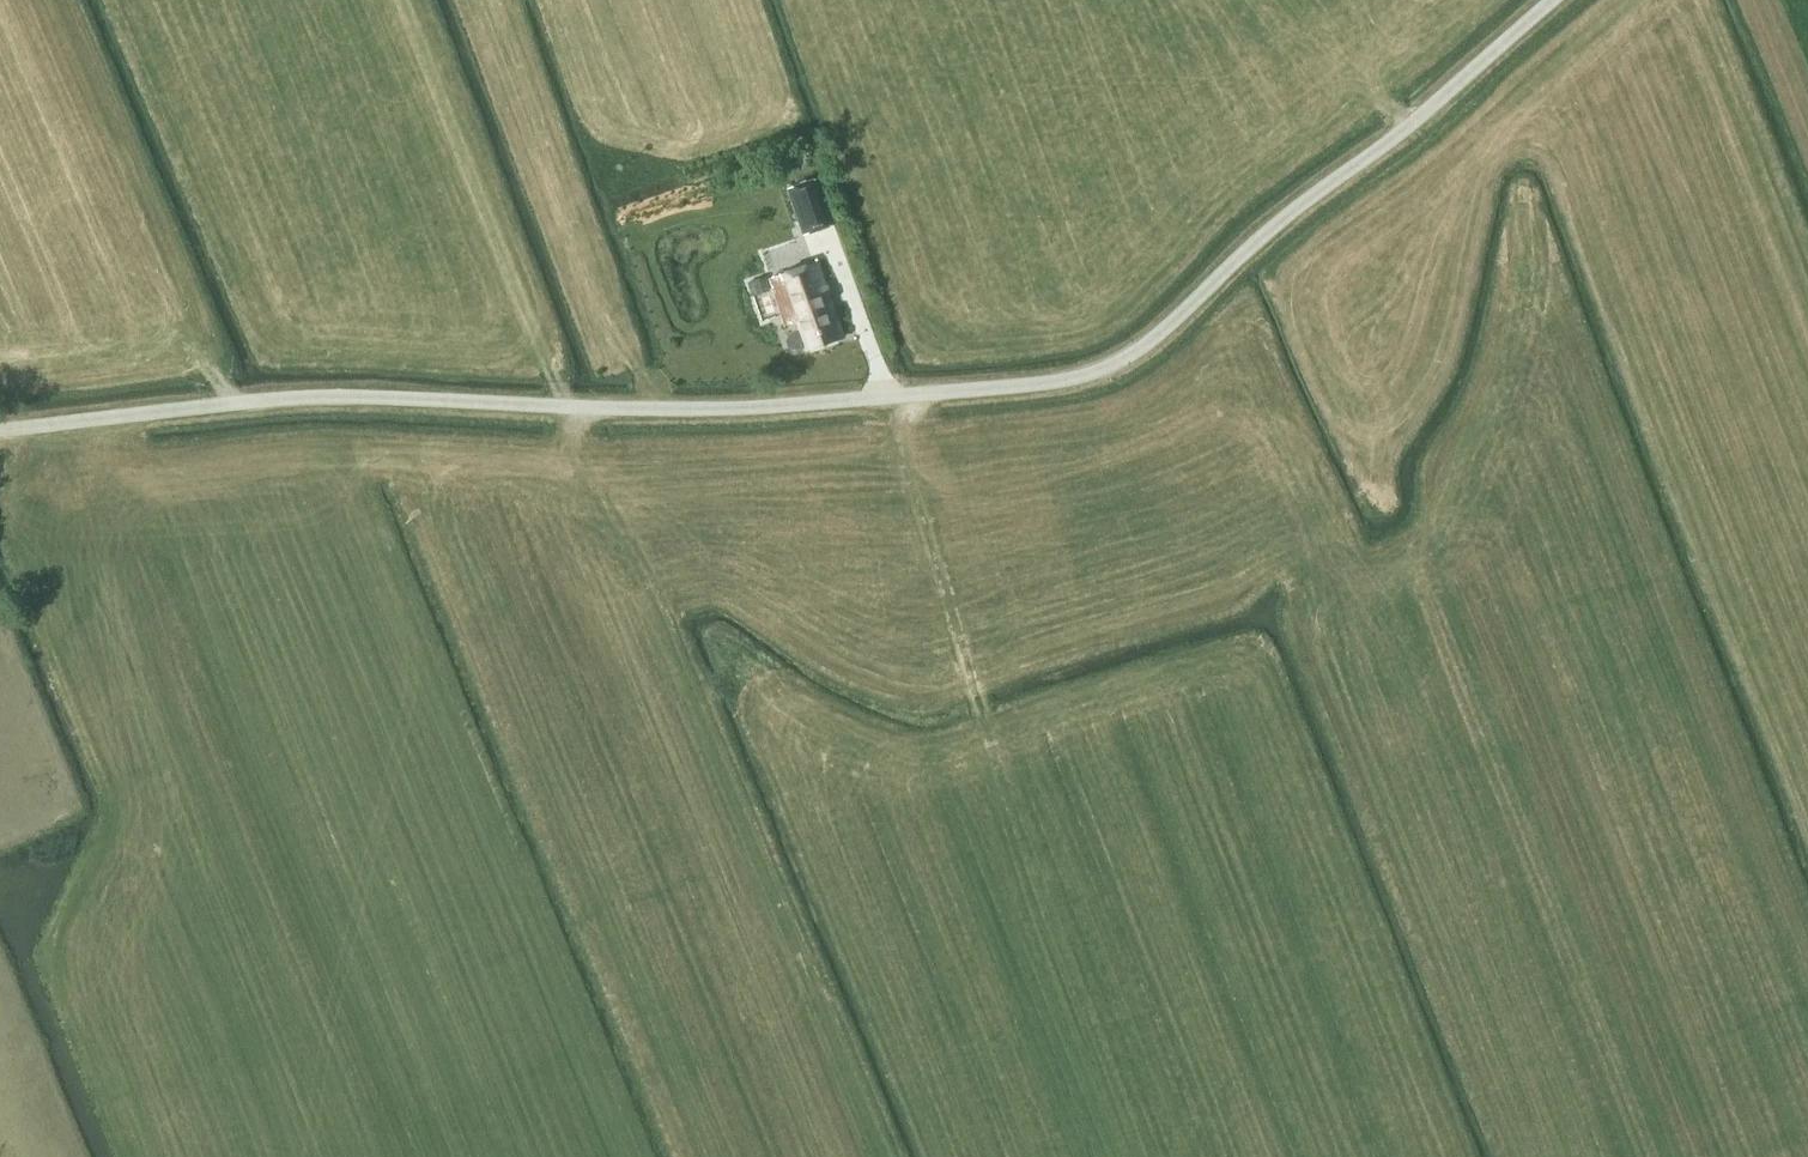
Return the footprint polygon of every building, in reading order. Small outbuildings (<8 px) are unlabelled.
[(804,233),(834,223),(819,178),(789,188),(804,233)] [(798,329),(794,331),(789,334),(786,340),(788,345),(794,348),(800,349),(804,347),(805,349),(843,336),(843,335),(842,335),(817,262),(770,278),(786,323),(795,320),(798,329)] [(748,282),(752,296),(770,290),(766,276),(748,282)]
